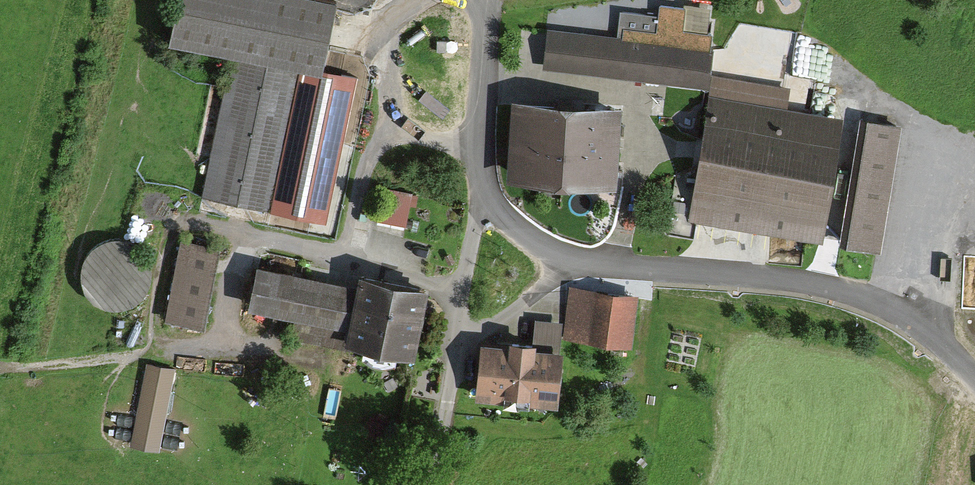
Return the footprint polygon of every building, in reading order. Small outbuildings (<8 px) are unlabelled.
[(167,43),(227,56),(198,195),(327,222),(359,75),(320,67),(333,3),(319,0),(176,0),(167,43)] [(617,39),(545,30),(541,69),(708,88),(712,50),(708,47),(710,32),(680,29),(683,8),(661,6),(660,15),(621,10),(617,39)] [(713,74),(689,217),(822,239),(842,116),(788,107),(791,87),(713,74)] [(514,98),(510,178),(617,184),(621,103),(564,99),(514,98)] [(900,126),(865,120),(843,239),(877,246),(900,126)] [(382,188),(377,222),(409,227),(414,192),(382,188)] [(220,245),(179,238),(163,321),(205,329),(220,245)] [(347,330),(357,283),(258,264),(250,310),(347,330)] [(357,283),(347,330),(345,341),(415,355),(423,319),(429,287),(359,273),(357,283)] [(636,294),(569,284),(562,335),(629,345),(636,294)] [(509,335),(509,344),(481,341),(476,397),(557,405),(563,349),(559,349),(562,320),(534,317),(532,338),(509,335)] [(175,368),(146,363),(131,445),(160,450),(175,368)]
